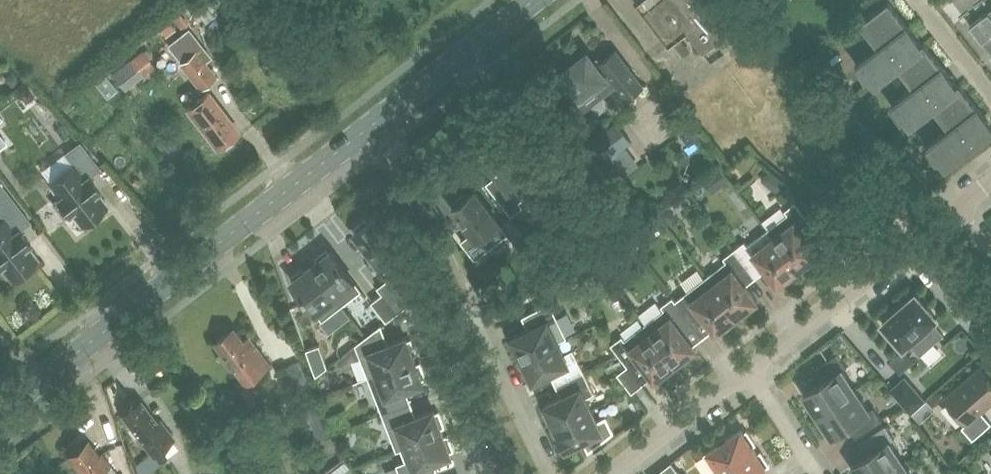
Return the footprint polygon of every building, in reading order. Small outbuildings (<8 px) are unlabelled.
[(728,37),(713,16),(723,9),(716,0),(640,0),(638,2),(646,13),(669,44),(686,30),(703,52),(715,42),(717,45),(728,37)] [(922,45),(921,43),(888,1),(860,22),(878,46),(856,63),(866,77),(868,74),(874,82),(896,65),(922,45)] [(970,25),(990,53),(990,9),(970,25)] [(187,27),(169,41),(184,60),(182,62),(200,85),(213,76),(203,63),(195,52),(202,46),(187,27)] [(922,45),(896,65),(913,87),(891,104),(901,117),(904,115),(910,122),(931,105),(957,86),(956,84),(923,42),(921,43),(922,45)] [(129,58),(111,73),(125,90),(142,76),(138,69),(151,59),(143,49),(130,59),(129,58)] [(587,54),(556,77),(574,101),(598,83),(601,87),(612,78),(626,98),(642,85),(616,50),(596,65),(587,54)] [(826,81),(814,67),(804,75),(817,90),(826,81)] [(931,105),(949,128),(926,145),(936,158),(939,156),(945,163),(990,128),(990,125),(959,82),(956,84),(957,86),(931,105)] [(198,99),(188,107),(199,122),(199,126),(203,130),(206,131),(218,146),(220,144),(223,144),(228,141),(228,138),(237,131),(208,94),(207,92),(198,99)] [(810,97),(788,114),(814,148),(836,131),(810,97)] [(690,118),(683,109),(669,119),(676,128),(690,118)] [(864,124),(851,110),(841,118),(854,133),(864,124)] [(606,161),(632,141),(617,121),(591,141),(606,161)] [(493,152),(485,158),(497,174),(486,182),(511,215),(523,205),(519,201),(540,184),(507,141),(504,143),(502,140),(491,149),(493,152)] [(49,184),(59,196),(52,202),(63,216),(70,211),(80,224),(86,219),(92,218),(97,214),(100,209),(106,204),(96,191),(98,190),(88,176),(99,167),(79,141),(64,152),(74,165),(49,184)] [(577,174),(587,186),(604,173),(594,160),(577,174)] [(718,167),(711,172),(721,185),(728,180),(718,167)] [(4,218),(0,222),(0,265),(1,265),(11,277),(17,273),(22,271),(27,267),(30,262),(36,258),(26,245),(28,243),(18,230),(29,221),(0,183),(0,213),(4,218)] [(454,205),(452,207),(471,232),(461,240),(475,259),(508,233),(474,190),(466,196),(463,194),(452,202),(454,205)] [(787,213),(767,229),(798,268),(801,266),(802,268),(805,267),(809,266),(812,263),(815,260),(816,256),(815,255),(817,253),(818,254),(819,253),(818,251),(818,252),(804,233),(814,226),(795,201),(784,210),(787,213)] [(357,230),(354,232),(385,271),(407,254),(377,214),(368,221),(366,218),(355,227),(357,230)] [(795,271),(798,268),(767,229),(747,245),(744,241),(733,249),(752,273),(762,265),(776,283),(776,284),(777,285),(778,284),(780,282),(781,283),(785,283),(789,281),(792,279),(795,276),(796,272),(795,271)] [(317,260),(311,265),(342,305),(361,290),(331,250),(329,251),(327,249),(315,257),(317,260)] [(742,281),(752,273),(733,249),(723,257),(726,261),(706,276),(736,316),(739,314),(740,315),(744,315),(748,313),(751,311),(753,308),(755,304),(754,303),(756,301),(758,300),(757,299),(756,299),(742,281)] [(609,278),(596,261),(581,273),(590,292),(609,278)] [(342,305),(311,265),(305,270),(303,267),(294,274),(296,277),(292,280),(322,320),(342,305)] [(734,318),(736,316),(706,276),(675,300),(691,321),(701,313),(715,331),(716,332),(717,331),(719,329),(720,331),(724,330),(728,329),(731,326),(733,323),(735,319),(734,318)] [(382,293),(371,301),(386,321),(408,303),(388,278),(377,286),(382,293)] [(936,317),(915,293),(882,322),(903,346),(909,341),(920,353),(933,341),(931,338),(940,330),(932,321),(936,317)] [(644,324),(675,364),(678,361),(679,363),(683,362),(686,361),(690,358),(692,355),(693,351),(692,350),(695,348),(695,349),(696,348),(695,346),(695,347),(681,328),(691,321),(675,300),(672,296),(661,305),(664,309),(644,324)] [(520,355),(522,359),(558,341),(552,329),(561,325),(550,302),(526,313),(533,326),(511,337),(513,341),(509,342),(516,356),(520,355)] [(672,366),(675,364),(644,324),(625,339),(622,335),(611,344),(627,365),(629,368),(640,360),(654,378),(653,379),(654,380),(656,379),(655,379),(658,377),(659,378),(663,378),(666,376),(669,374),(672,370),(673,367),(672,366)] [(368,377),(415,359),(413,355),(417,353),(411,339),(408,340),(406,336),(383,345),(377,327),(376,328),(355,344),(368,377)] [(564,353),(558,341),(522,359),(524,363),(521,365),(528,379),(531,377),(533,381),(555,371),(560,382),(583,371),(573,349),(564,353)] [(307,349),(317,376),(328,366),(320,344),(307,349)] [(804,393),(818,414),(855,390),(842,370),(847,366),(838,352),(816,367),(824,379),(804,393)] [(415,359),(368,377),(382,413),(406,404),(401,391),(424,382),(422,378),(426,377),(420,362),(417,364),(415,359)] [(629,368),(627,365),(617,373),(632,392),(642,384),(629,368)] [(990,402),(990,380),(980,367),(945,399),(966,423),(962,427),(973,439),(990,423),(990,422),(981,411),(990,402)] [(553,422),(555,426),(591,408),(585,397),(594,392),(583,371),(560,382),(566,393),(544,404),(546,408),(543,410),(550,424),(553,422)] [(924,399),(905,377),(891,389),(911,411),(924,399)] [(868,409),(855,390),(818,414),(832,435),(852,422),(860,434),(882,420),(873,406),(868,409)] [(123,412),(122,413),(131,426),(128,429),(134,436),(137,434),(139,436),(140,435),(152,452),(160,462),(167,457),(160,448),(173,438),(159,421),(157,422),(140,399),(131,406),(128,406),(124,409),(123,412)] [(411,417),(406,404),(382,413),(396,450),(443,432),(441,427),(444,426),(439,411),(435,412),(434,408),(411,417)] [(597,420),(591,408),(555,426),(559,434),(558,435),(565,449),(588,438),(592,447),(593,447),(613,431),(606,416),(597,420)] [(858,473),(883,473),(902,461),(889,442),(894,438),(885,424),(863,439),(871,451),(851,465),(858,473)] [(717,473),(755,449),(752,445),(755,443),(747,430),(744,432),(741,429),(703,453),(717,473)] [(443,432),(396,450),(401,449),(405,460),(396,464),(400,473),(433,473),(429,463),(452,455),(450,451),(454,449),(448,435),(444,436),(443,432)] [(68,455),(82,473),(118,473),(110,463),(101,452),(99,454),(88,440),(78,447),(75,446),(71,450),(70,453),(68,455)] [(755,449),(717,473),(762,473),(768,470),(766,466),(769,464),(760,451),(757,453),(755,449)] [(655,473),(681,473),(671,461),(655,473)] [(883,473),(910,473),(902,461),(883,473)]
